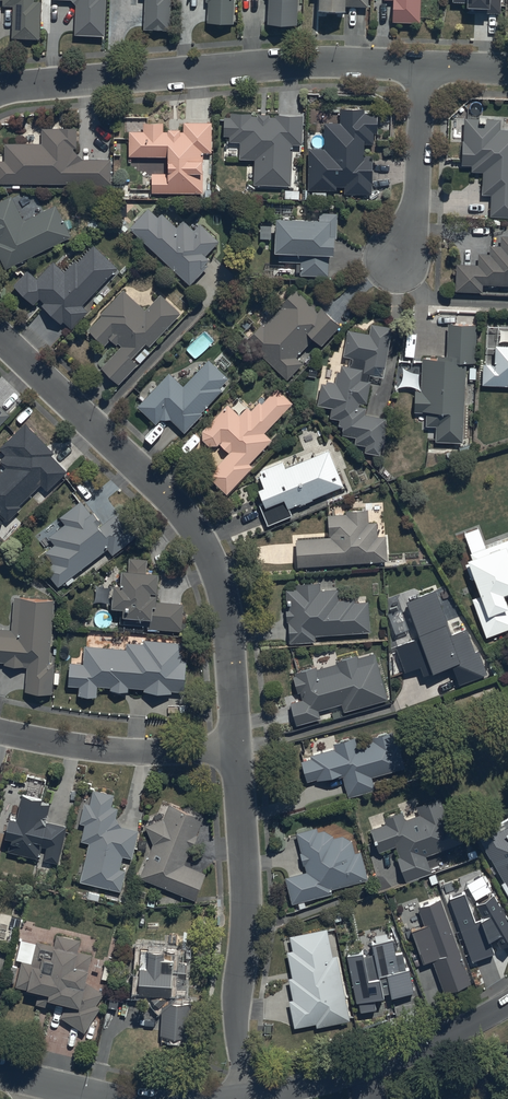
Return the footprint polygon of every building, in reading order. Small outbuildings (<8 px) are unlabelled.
[(34,0),(0,0),(0,2),(3,2),(3,8),(13,8),(12,40),(39,41),(41,2),(34,2),(34,0)] [(73,1),(77,6),(76,37),(105,37),(106,0),(56,0),(73,1)] [(144,32),(171,32),(172,0),(145,0),(144,32)] [(206,2),(208,2),(207,24),(234,25),(235,0),(206,0),(206,2)] [(297,27),(298,0),(269,0),(268,25),(297,27)] [(320,13),(347,14),(347,8),(369,9),(370,0),(320,0),(320,13)] [(385,2),(393,2),(393,24),(421,25),(421,0),(385,0),(385,2)] [(453,3),(469,4),(469,10),(476,10),(475,14),(500,14),(501,0),(453,0),(453,3)] [(324,149),(309,149),(309,191),(337,192),(337,188),(345,188),(345,195),(372,195),(373,159),(364,159),(365,146),(373,146),(373,135),(377,135),(377,114),(364,114),(364,112),(341,111),(341,124),(324,124),(324,149)] [(290,187),(292,146),(302,146),(303,116),(276,116),(276,118),(270,118),(270,117),(258,116),(258,118),(251,118),(251,116),(231,115),(230,120),(225,119),(224,138),(230,138),(230,143),(241,143),(240,160),(255,160),(254,186),(290,187)] [(500,132),(501,121),(465,120),(464,143),(463,143),(462,166),(472,167),(471,174),(483,175),(482,196),(491,197),(490,219),(507,220),(507,132),(500,132)] [(129,133),(128,157),(169,158),(168,175),(152,175),(152,194),(203,195),(204,154),(211,154),(212,125),(184,125),(184,134),(180,134),(180,131),(169,131),(169,134),(164,134),(164,124),(144,124),(144,133),(129,133)] [(73,185),(72,188),(111,189),(111,160),(82,160),(74,152),(74,149),(77,149),(77,130),(42,130),(42,145),(5,145),(5,163),(0,163),(0,185),(73,185)] [(6,270),(71,239),(56,206),(23,222),(12,197),(0,203),(0,257),(6,270)] [(130,229),(189,287),(208,268),(206,266),(210,262),(205,257),(218,244),(200,225),(194,231),(184,221),(176,229),(162,214),(158,218),(149,209),(130,229)] [(319,214),(319,223),(277,221),(276,255),(279,255),(279,263),(301,264),(301,277),(328,278),(329,258),(334,258),(335,239),(337,240),(338,215),(319,214)] [(507,287),(507,238),(501,238),(501,247),(490,247),(490,255),(478,255),(478,266),(457,265),(456,293),(483,294),(483,286),(507,287)] [(82,307),(118,270),(94,247),(75,267),(72,265),(65,272),(54,262),(36,280),(28,272),(14,287),(34,306),(39,300),(44,305),(42,308),(60,325),(63,323),(72,331),(89,313),(82,307)] [(247,343),(287,381),(303,364),(297,359),(314,340),(322,348),(341,327),(321,309),(319,311),(296,290),(280,307),(282,309),(264,327),(262,326),(247,343)] [(161,296),(145,311),(124,291),(101,315),(104,318),(89,333),(104,347),(111,340),(116,346),(118,344),(122,348),(101,369),(119,386),(139,365),(133,359),(146,345),(149,348),(180,315),(161,296)] [(436,441),(463,443),(467,365),(475,365),(477,326),(449,324),(448,358),(437,358),(437,361),(424,360),(422,394),(416,393),(415,413),(427,413),(426,428),(437,428),(436,441)] [(384,379),(393,329),(371,325),(369,336),(349,332),(344,357),(352,359),(350,369),(341,367),(340,373),(337,372),(335,384),(327,382),(327,387),(322,386),(318,406),(332,409),(330,419),(340,421),(339,429),(343,429),(342,436),(356,439),(355,445),(366,447),(365,454),(379,457),(381,448),(383,448),(387,426),(385,425),(386,420),(365,416),(366,409),(359,408),(359,404),(367,406),(372,382),(369,382),(370,377),(384,379)] [(485,365),(483,365),(482,386),(507,387),(507,326),(487,325),(485,365)] [(160,421),(170,420),(185,433),(202,415),(200,414),(222,391),(220,389),(229,380),(209,361),(184,387),(170,374),(138,408),(156,425),(160,421)] [(219,446),(229,456),(208,478),(227,496),(253,469),(250,466),(272,442),(265,434),(293,405),(277,389),(261,405),(259,404),(252,412),(248,408),(239,417),(228,406),(203,432),(202,433),(202,434),(202,435),(202,436),(202,437),(202,438),(202,439),(202,440),(203,441),(203,442),(204,442),(204,443),(204,444),(205,444),(206,445),(207,446),(208,447),(209,447),(210,447),(211,447),(212,448),(213,448),(214,448),(215,447),(216,447),(217,447),(218,447),(218,446),(219,446)] [(10,417),(0,407),(0,428),(10,417)] [(0,475),(0,513),(9,522),(22,509),(20,507),(41,486),(48,493),(68,473),(53,457),(55,454),(25,424),(0,449),(0,450),(6,456),(0,462),(6,468),(0,475)] [(328,451),(285,469),(282,463),(260,472),(261,477),(259,478),(264,490),(258,492),(263,505),(260,506),(269,527),(291,518),(288,510),(343,487),(328,451)] [(39,541),(47,551),(45,553),(54,565),(45,572),(58,589),(65,584),(67,586),(75,581),(72,578),(108,550),(112,556),(137,537),(119,512),(102,525),(94,514),(91,516),(81,503),(60,519),(66,526),(49,539),(46,536),(39,541)] [(296,540),(297,568),(388,562),(386,537),(377,538),(376,525),(369,525),(368,511),(347,512),(347,516),(329,517),(331,538),(296,540)] [(472,601),(486,639),(507,631),(507,607),(505,598),(507,597),(507,538),(485,547),(485,549),(470,554),(472,561),(468,563),(469,564),(466,566),(471,581),(468,582),(471,590),(477,588),(481,598),(472,601)] [(185,605),(157,603),(159,576),(147,575),(148,560),(130,559),(129,574),(122,573),(121,589),(114,588),(112,612),(121,612),(121,626),(148,628),(148,631),(183,633),(185,605)] [(316,637),(371,634),(369,603),(356,604),(356,600),(338,602),(338,592),(320,593),(320,585),(297,586),(297,590),(287,591),(288,611),(287,611),(287,623),(289,623),(290,645),(316,643),(316,637)] [(452,637),(435,591),(406,602),(419,639),(396,648),(406,675),(421,669),(425,679),(452,668),(460,687),(491,675),(483,653),(480,655),(479,652),(475,653),(467,631),(452,637)] [(54,601),(14,598),(12,632),(0,631),(0,663),(5,663),(4,667),(27,668),(26,693),(54,695),(54,685),(60,685),(61,673),(54,673),(54,665),(50,664),(54,601)] [(125,649),(85,647),(84,665),(70,664),(69,688),(79,689),(79,697),(97,698),(98,689),(111,689),(111,692),(128,693),(129,690),(146,691),(146,694),(170,696),(170,693),(185,693),(187,662),(183,662),(184,644),(144,642),(144,645),(125,644),(125,649)] [(342,706),(344,713),(388,701),(375,655),(358,660),(357,657),(336,663),(337,666),(316,671),(316,670),(296,675),(297,679),(295,679),(299,693),(301,692),(303,701),(291,705),(297,727),(321,720),(319,713),(342,706)] [(335,751),(311,757),(312,762),(303,764),(307,783),(317,780),(318,783),(343,776),(349,797),(375,791),(371,778),(405,769),(399,746),(396,747),(393,734),(372,740),(373,743),(357,747),(355,740),(333,746),(335,751)] [(82,844),(89,845),(80,883),(121,893),(125,872),(120,871),(123,857),(131,859),(137,832),(122,828),(116,820),(118,810),(112,809),(114,797),(93,792),(90,808),(84,806),(80,825),(85,826),(82,844)] [(11,841),(8,853),(59,865),(67,828),(46,823),(50,807),(42,805),(42,802),(23,798),(17,823),(10,821),(6,840),(11,841)] [(432,874),(426,857),(463,844),(456,823),(449,826),(441,800),(417,809),(420,817),(406,822),(403,814),(385,821),(387,826),(371,831),(379,854),(396,848),(400,859),(397,860),(405,883),(432,874)] [(146,828),(153,845),(140,879),(196,900),(205,874),(185,867),(191,850),(192,850),(197,838),(196,837),(203,819),(199,811),(192,807),(180,811),(170,807),(163,821),(146,828)] [(476,841),(507,898),(507,818),(478,835),(480,839),(476,841)] [(323,831),(318,833),(317,830),(297,835),(306,874),(286,879),(292,905),(332,895),(331,891),(368,882),(361,854),(355,855),(353,846),(352,842),(342,837),(334,838),(323,831)] [(482,876),(467,885),(476,901),(491,892),(482,876)] [(450,898),(473,963),(495,955),(491,943),(496,940),(501,949),(507,945),(507,919),(493,893),(476,904),(484,918),(475,922),(464,892),(450,898)] [(425,925),(411,930),(424,966),(432,962),(444,995),(472,985),(441,899),(419,907),(425,925)] [(350,1023),(337,957),(332,958),(327,931),(291,938),(293,952),(287,954),(292,980),(290,980),(294,1002),(290,1003),(295,1029),(316,1025),(317,1029),(350,1023)] [(37,945),(21,942),(17,961),(22,962),(16,987),(29,990),(28,994),(40,997),(37,1006),(55,1010),(56,1005),(68,1008),(61,1019),(85,1034),(93,1038),(102,1019),(96,1016),(100,1009),(96,1007),(103,995),(86,985),(92,956),(78,953),(80,942),(56,938),(54,947),(37,944),(37,945)] [(413,993),(408,971),(406,972),(402,951),(396,952),(393,939),(370,944),(372,955),(364,957),(363,953),(346,956),(356,1005),(359,1004),(361,1013),(376,1010),(374,1002),(384,1000),(383,996),(391,994),(392,998),(413,993)] [(161,1003),(162,1005),(161,1036),(189,1036),(190,1003),(182,1002),(182,977),(186,978),(187,962),(179,962),(179,951),(141,949),(140,968),(139,995),(148,995),(158,1006),(161,1003)]
